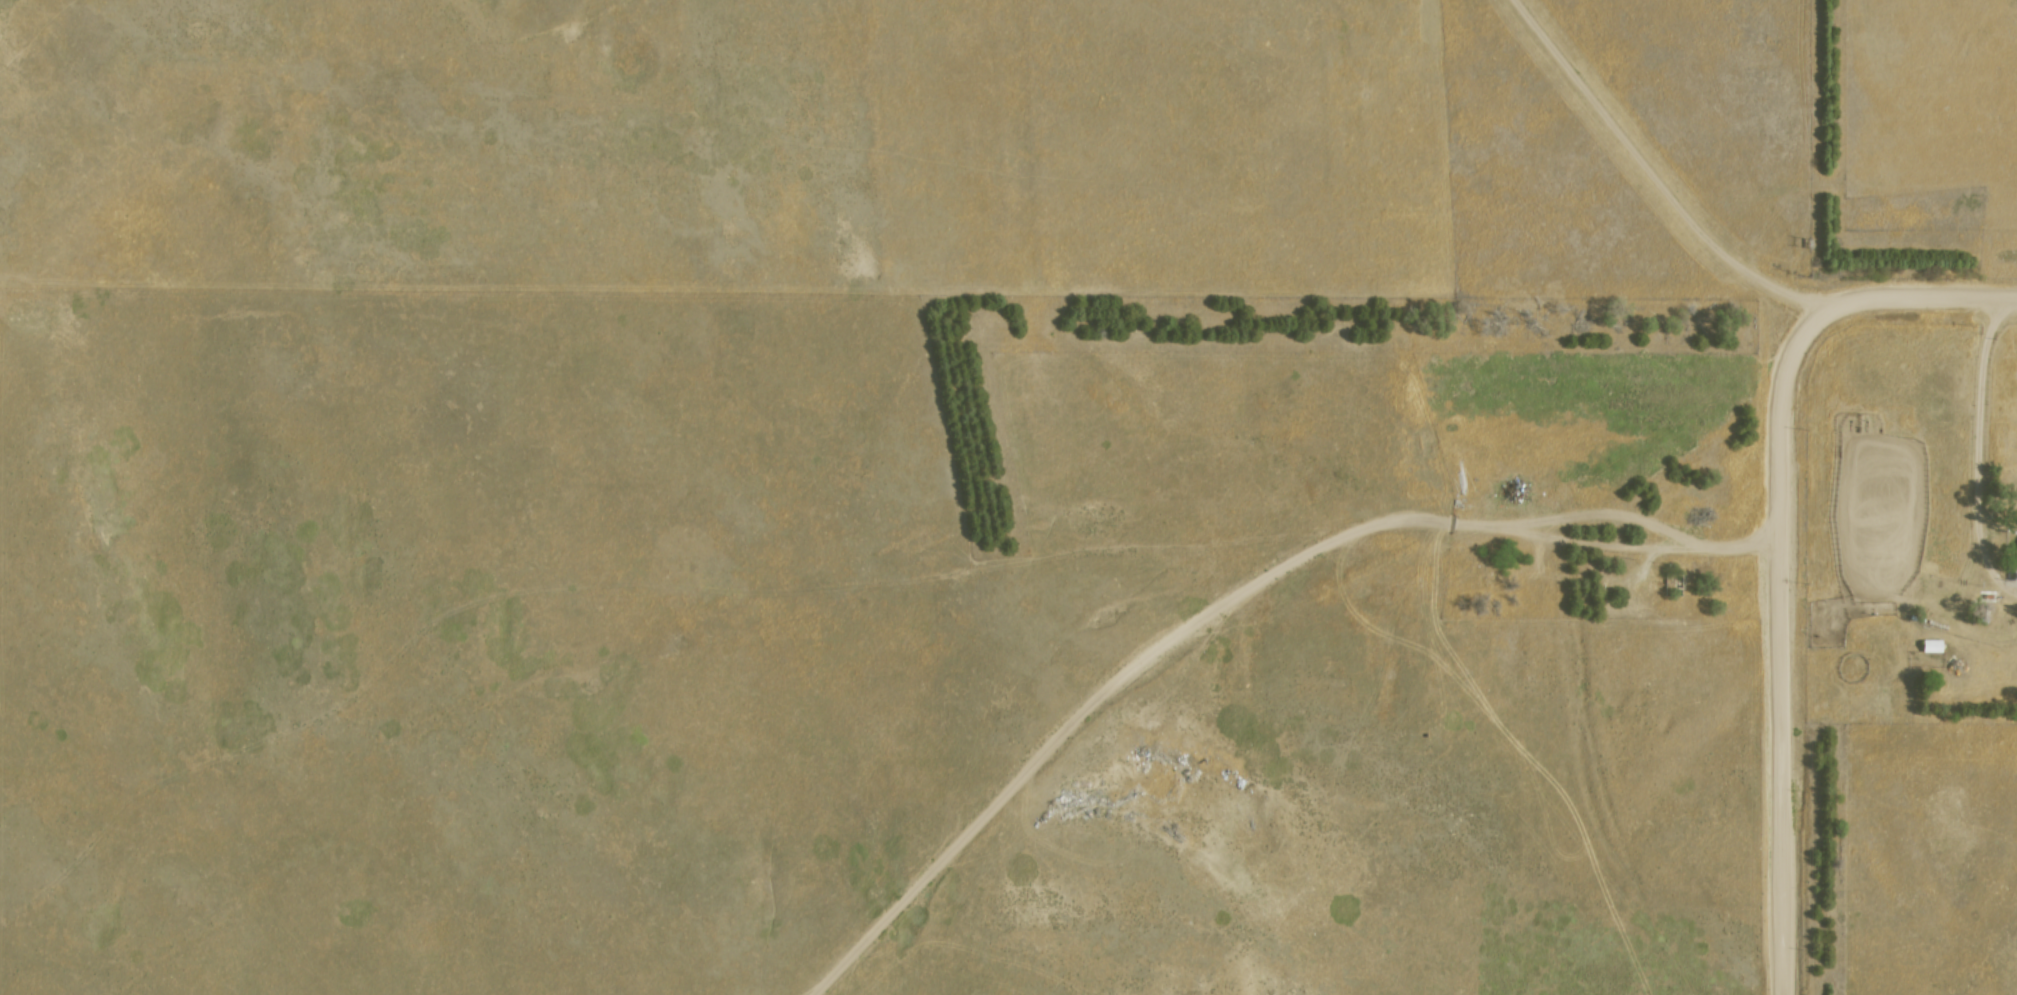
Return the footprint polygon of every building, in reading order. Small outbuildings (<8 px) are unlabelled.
[(1920,638),(1939,638),(1939,648),(1920,648),(1920,638)]
